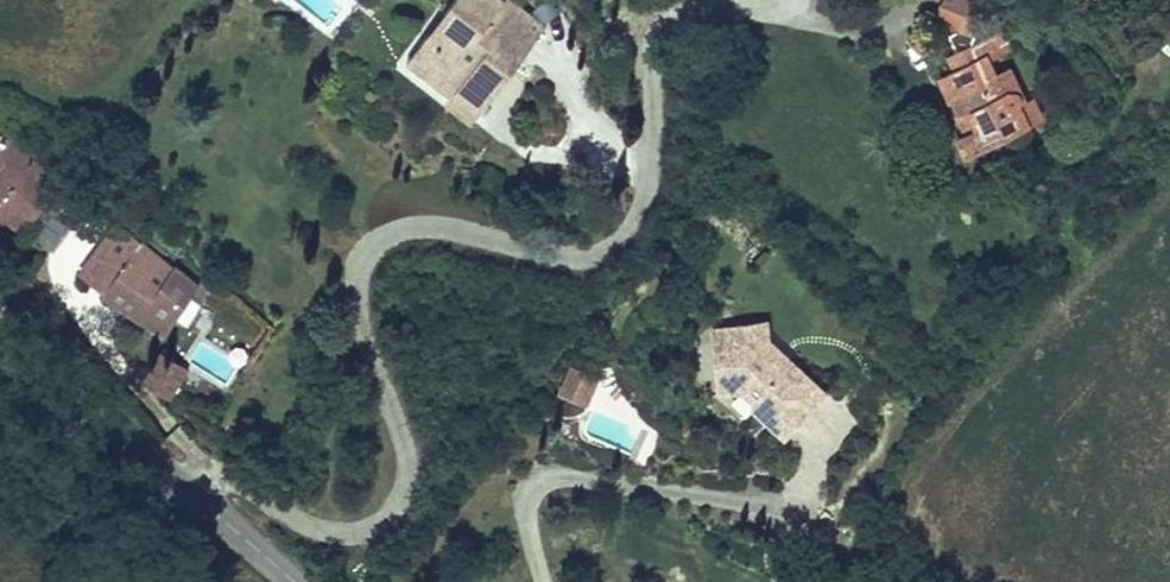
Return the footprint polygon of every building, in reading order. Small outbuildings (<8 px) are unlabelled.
[(449,14),(456,20),(436,45),(428,40),(410,63),(452,96),(458,89),(482,109),(498,89),(483,77),(497,62),(511,73),(545,30),(509,0),(502,0),(500,1),(499,0),(459,0),(449,14)] [(952,37),(960,52),(966,65),(955,71),(963,86),(950,93),(962,115),(975,109),(982,124),(978,126),(989,146),(1029,128),(1020,108),(1025,106),(1019,93),(1010,97),(1001,76),(996,77),(991,65),(1007,56),(996,35),(977,43),(977,35),(983,20),(948,6),(940,26),(958,32),(952,37)] [(456,20),(449,14),(428,40),(436,45),(456,20)] [(960,52),(952,55),(955,71),(966,65),(960,52)] [(483,77),(498,89),(511,73),(497,62),(483,77)] [(955,71),(942,78),(950,93),(963,86),(955,71)] [(1009,72),(1001,76),(1010,97),(1019,93),(1009,72)] [(452,96),(448,101),(474,120),(482,109),(458,89),(452,96)] [(1025,106),(1020,108),(1029,128),(1029,130),(1044,122),(1035,101),(1025,106)] [(975,109),(962,115),(969,132),(959,137),(970,157),(990,148),(989,146),(978,126),(982,124),(975,109)] [(0,120),(0,135),(2,133),(61,181),(69,172),(1,118),(0,120)] [(4,142),(0,148),(0,211),(25,231),(61,188),(4,142)] [(54,253),(74,220),(52,207),(32,240),(54,253)] [(149,244),(123,225),(85,272),(167,333),(202,284),(179,265),(175,270),(146,249),(149,244)] [(760,301),(737,300),(736,326),(760,301)] [(736,326),(733,365),(754,367),(771,386),(766,391),(795,418),(835,373),(808,348),(799,344),(784,331),(785,301),(760,301),(736,326)] [(190,369),(166,353),(147,380),(172,396),(190,369)] [(556,393),(588,408),(602,378),(571,363),(556,393)]
